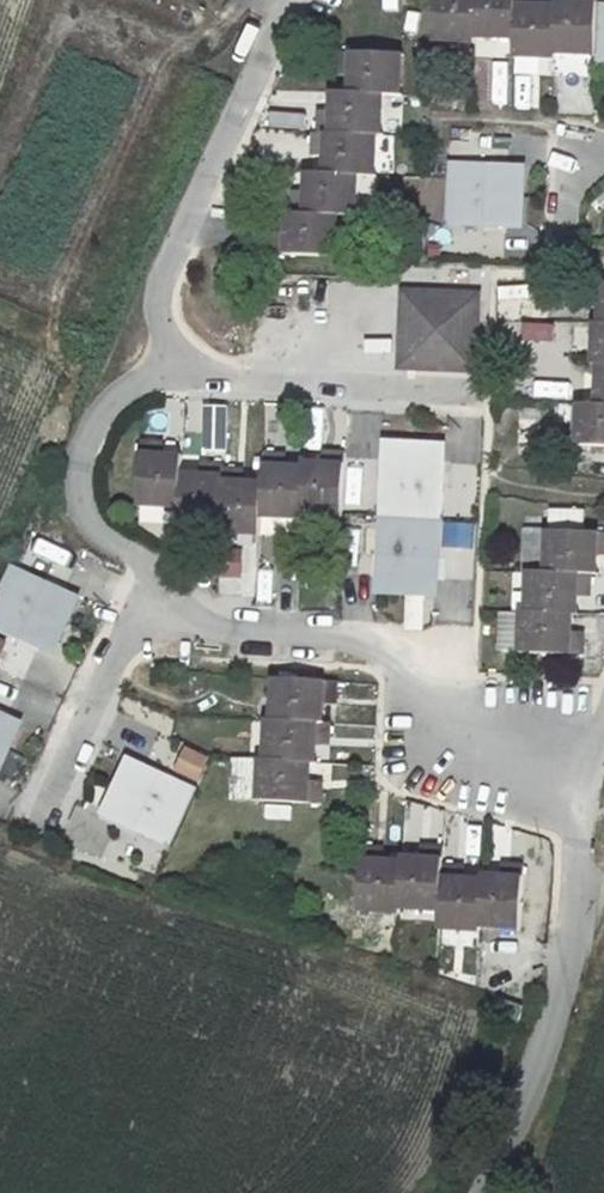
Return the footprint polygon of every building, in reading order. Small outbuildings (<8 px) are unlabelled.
[(433,42),(473,44),(473,39),(474,0),(434,0),(433,42)] [(473,39),(514,41),(515,0),(474,0),(473,39)] [(513,61),(555,63),(555,56),(556,13),(534,12),(534,0),(515,0),(514,41),(513,61)] [(555,56),(598,57),(600,10),(600,1),(600,0),(578,0),(578,7),(556,6),(556,13),(555,56)] [(337,51),(337,67),(349,67),(348,93),(380,94),(397,95),(399,54),(337,51)] [(316,112),(315,132),(374,134),(379,134),(380,94),(348,93),(332,93),(331,113),(316,112)] [(310,132),(309,146),(324,146),(323,173),(356,174),(372,174),(374,134),(315,132),(310,132)] [(463,164),(464,159),(452,159),(452,168),(463,168),(463,164)] [(520,221),(521,166),(463,164),(463,168),(452,168),(451,215),(462,215),(462,219),(520,221)] [(291,195),(291,213),(302,213),(347,215),(355,215),(356,174),(323,173),(306,172),(305,196),(291,195)] [(283,236),(282,252),(346,254),(347,215),(302,213),(301,236),(283,236)] [(451,215),(450,224),(462,224),(462,219),(462,215),(451,215)] [(401,290),(398,363),(468,366),(470,294),(401,290)] [(602,314),(592,313),(588,355),(592,355),(603,357),(603,315),(602,314)] [(524,337),(556,342),(558,328),(526,323),(524,337)] [(588,396),(603,399),(603,357),(592,355),(588,396)] [(588,396),(568,394),(562,434),(603,441),(603,399),(588,396)] [(230,459),(231,413),(205,413),(204,459),(230,459)] [(385,504),(385,514),(433,515),(433,505),(437,505),(439,447),(383,445),(381,504),(385,504)] [(132,447),(129,507),(170,510),(172,475),(173,466),(147,464),(147,448),(132,447)] [(299,475),(297,516),(337,518),(341,457),(323,457),(322,471),(299,469),(299,475)] [(253,489),(251,521),(297,524),(297,516),(299,475),(269,471),(269,459),(254,460),(253,489)] [(170,510),(169,526),(209,527),(211,470),(211,468),(196,465),(195,477),(172,475),(170,510)] [(253,489),(228,487),(229,472),(211,470),(209,527),(208,533),(251,535),(251,521),(253,489)] [(381,504),(376,503),(376,513),(385,514),(385,504),(381,504)] [(442,515),(442,505),(437,505),(433,505),(433,515),(442,515)] [(376,513),(376,523),(381,523),(385,523),(385,514),(376,513)] [(381,523),(380,581),(435,582),(437,525),(432,525),(433,515),(385,514),(385,523),(381,523)] [(441,525),(442,515),(433,515),(432,525),(437,525),(441,525)] [(25,559),(38,565),(53,532),(39,527),(25,559)] [(535,533),(533,571),(575,575),(578,550),(592,550),(592,536),(535,533)] [(15,579),(16,576),(18,571),(8,567),(4,575),(15,579)] [(528,571),(526,616),(569,618),(571,593),(586,593),(586,575),(575,575),(533,571),(528,571)] [(70,599),(16,576),(15,579),(4,575),(0,585),(0,628),(48,649),(70,599)] [(470,618),(471,578),(456,578),(455,618),(470,618)] [(522,616),(520,655),(582,658),(582,642),(563,641),(564,618),(526,616),(522,616)] [(1,666),(10,638),(0,635),(0,666),(1,666)] [(260,676),(257,718),(271,718),(307,719),(309,693),(323,695),(324,680),(260,676)] [(271,718),(267,759),(308,762),(312,762),(315,735),(331,735),(330,720),(307,719),(271,718)] [(15,725),(0,719),(0,759),(15,725)] [(176,773),(201,783),(211,758),(186,748),(176,773)] [(263,758),(259,799),(323,805),(324,788),(305,785),(308,762),(267,759),(263,758)] [(177,786),(125,760),(100,809),(151,835),(154,832),(164,836),(185,795),(175,790),(177,786)] [(185,795),(189,787),(179,782),(177,786),(175,790),(185,795)] [(265,805),(265,819),(292,818),(292,805),(265,805)] [(149,839),(160,845),(164,836),(154,832),(151,835),(149,839)] [(396,866),(395,909),(433,912),(435,869),(437,844),(421,843),(420,860),(396,859),(396,866)] [(356,849),(353,913),(394,916),(395,909),(396,866),(370,863),(371,850),(356,849)] [(475,884),(472,927),(515,929),(519,867),(504,866),(503,881),(476,878),(475,884)] [(475,884),(449,883),(450,869),(435,869),(433,912),(432,931),(472,934),(472,927),(475,884)] [(502,1002),(497,1015),(511,1020),(516,1007),(502,1002)]
